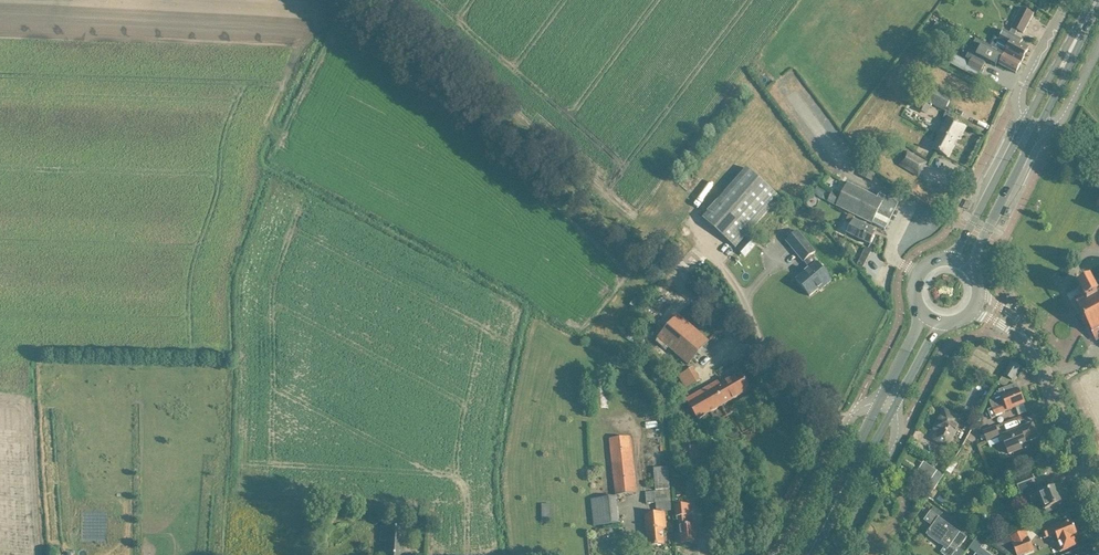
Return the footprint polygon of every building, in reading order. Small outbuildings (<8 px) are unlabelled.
[(1022,8),(1011,27),(1013,28),(1018,30),(1023,33),(1033,14),(1022,8)] [(997,35),(992,45),(999,49),(1022,61),(1030,47),(1021,43),(1023,40),(1014,36),(1003,30),(1000,36),(997,35)] [(975,46),(969,56),(974,58),(974,57),(984,62),(985,60),(996,65),(997,62),(999,63),(998,64),(1016,73),(1017,72),(1020,65),(1022,62),(1022,61),(999,49),(992,45),(988,43),(978,38),(975,46)] [(974,58),(969,67),(982,73),(987,63),(984,62),(974,57),(974,58)] [(929,90),(919,109),(926,113),(931,103),(947,111),(942,121),(945,123),(937,138),(940,139),(934,149),(947,157),(958,136),(960,137),(966,127),(948,117),(952,110),(947,107),(950,100),(933,91),(933,92),(929,90)] [(805,131),(829,171),(847,174),(848,174),(845,168),(850,165),(845,158),(841,161),(843,164),(840,163),(837,159),(839,158),(841,148),(848,150),(849,143),(828,109),(824,133),(807,130),(805,131)] [(900,165),(918,176),(926,163),(908,152),(900,165)] [(780,197),(747,168),(727,192),(710,211),(703,219),(735,248),(780,197)] [(875,174),(864,168),(860,176),(872,182),(875,174)] [(898,203),(879,193),(877,198),(847,183),(841,196),(832,191),(828,200),(885,229),(898,203)] [(826,191),(819,185),(813,192),(821,198),(826,191)] [(873,232),(875,229),(854,219),(847,233),(870,245),(876,234),(873,232)] [(695,230),(688,231),(690,239),(697,238),(695,230)] [(815,252),(797,231),(786,241),(804,262),(809,269),(796,280),(810,296),(823,285),(824,287),(832,280),(817,262),(817,263),(811,256),(815,252)] [(1094,290),(1093,288),(1089,281),(1079,286),(1084,295),(1074,300),(1095,339),(1098,336),(1098,287),(1094,290)] [(688,366),(709,342),(678,315),(657,340),(688,366)] [(1012,363),(1005,375),(1012,380),(1020,367),(1012,363)] [(694,370),(685,376),(693,390),(703,383),(694,370)] [(751,389),(741,373),(725,383),(723,378),(686,399),(698,420),(751,389)] [(996,417),(995,415),(1025,404),(1019,389),(1016,383),(999,390),(989,401),(992,408),(988,410),(991,419),(996,417)] [(960,420),(945,412),(936,428),(938,429),(933,438),(947,445),(960,420)] [(1032,423),(1001,435),(1009,454),(1027,446),(1025,442),(1038,437),(1032,423)] [(983,431),(987,442),(999,437),(995,427),(983,431)] [(631,437),(609,439),(615,495),(637,493),(631,437)] [(690,442),(692,458),(703,456),(701,441),(690,442)] [(947,471),(951,474),(958,464),(953,461),(947,471)] [(670,489),(668,467),(653,468),(656,490),(670,489)] [(928,499),(943,476),(936,472),(927,485),(925,483),(919,492),(928,499)] [(1032,474),(1015,480),(1020,493),(1037,486),(1032,474)] [(1048,491),(1047,488),(1029,495),(1032,503),(1040,499),(1046,512),(1056,508),(1055,506),(1064,502),(1063,500),(1065,500),(1063,494),(1061,495),(1058,487),(1048,491)] [(656,513),(645,514),(647,538),(649,537),(650,546),(664,545),(663,529),(667,528),(665,512),(672,511),(670,490),(645,492),(646,504),(656,503),(656,513)] [(592,499),(595,526),(619,523),(616,497),(592,499)] [(677,520),(679,520),(682,544),(697,542),(695,524),(686,525),(686,515),(688,515),(687,505),(675,506),(677,520)] [(545,506),(545,523),(555,523),(555,506),(545,506)] [(966,536),(968,532),(963,528),(959,533),(939,518),(943,513),(934,506),(931,511),(931,510),(924,520),(932,526),(926,535),(944,548),(941,552),(944,554),(963,554),(965,552),(959,547),(962,542),(963,543),(967,537),(966,536)] [(1060,523),(1043,530),(1046,538),(1055,534),(1058,542),(1057,543),(1060,552),(1077,545),(1074,537),(1077,535),(1072,521),(1061,525),(1060,523)] [(385,554),(411,554),(412,554),(402,553),(404,528),(383,527),(381,542),(383,542),(383,545),(386,545),(385,554)] [(993,546),(1006,554),(1024,554),(1034,551),(1029,538),(1026,531),(1005,540),(998,543),(993,546)] [(1001,532),(994,535),(998,543),(1005,540),(1001,532)]
